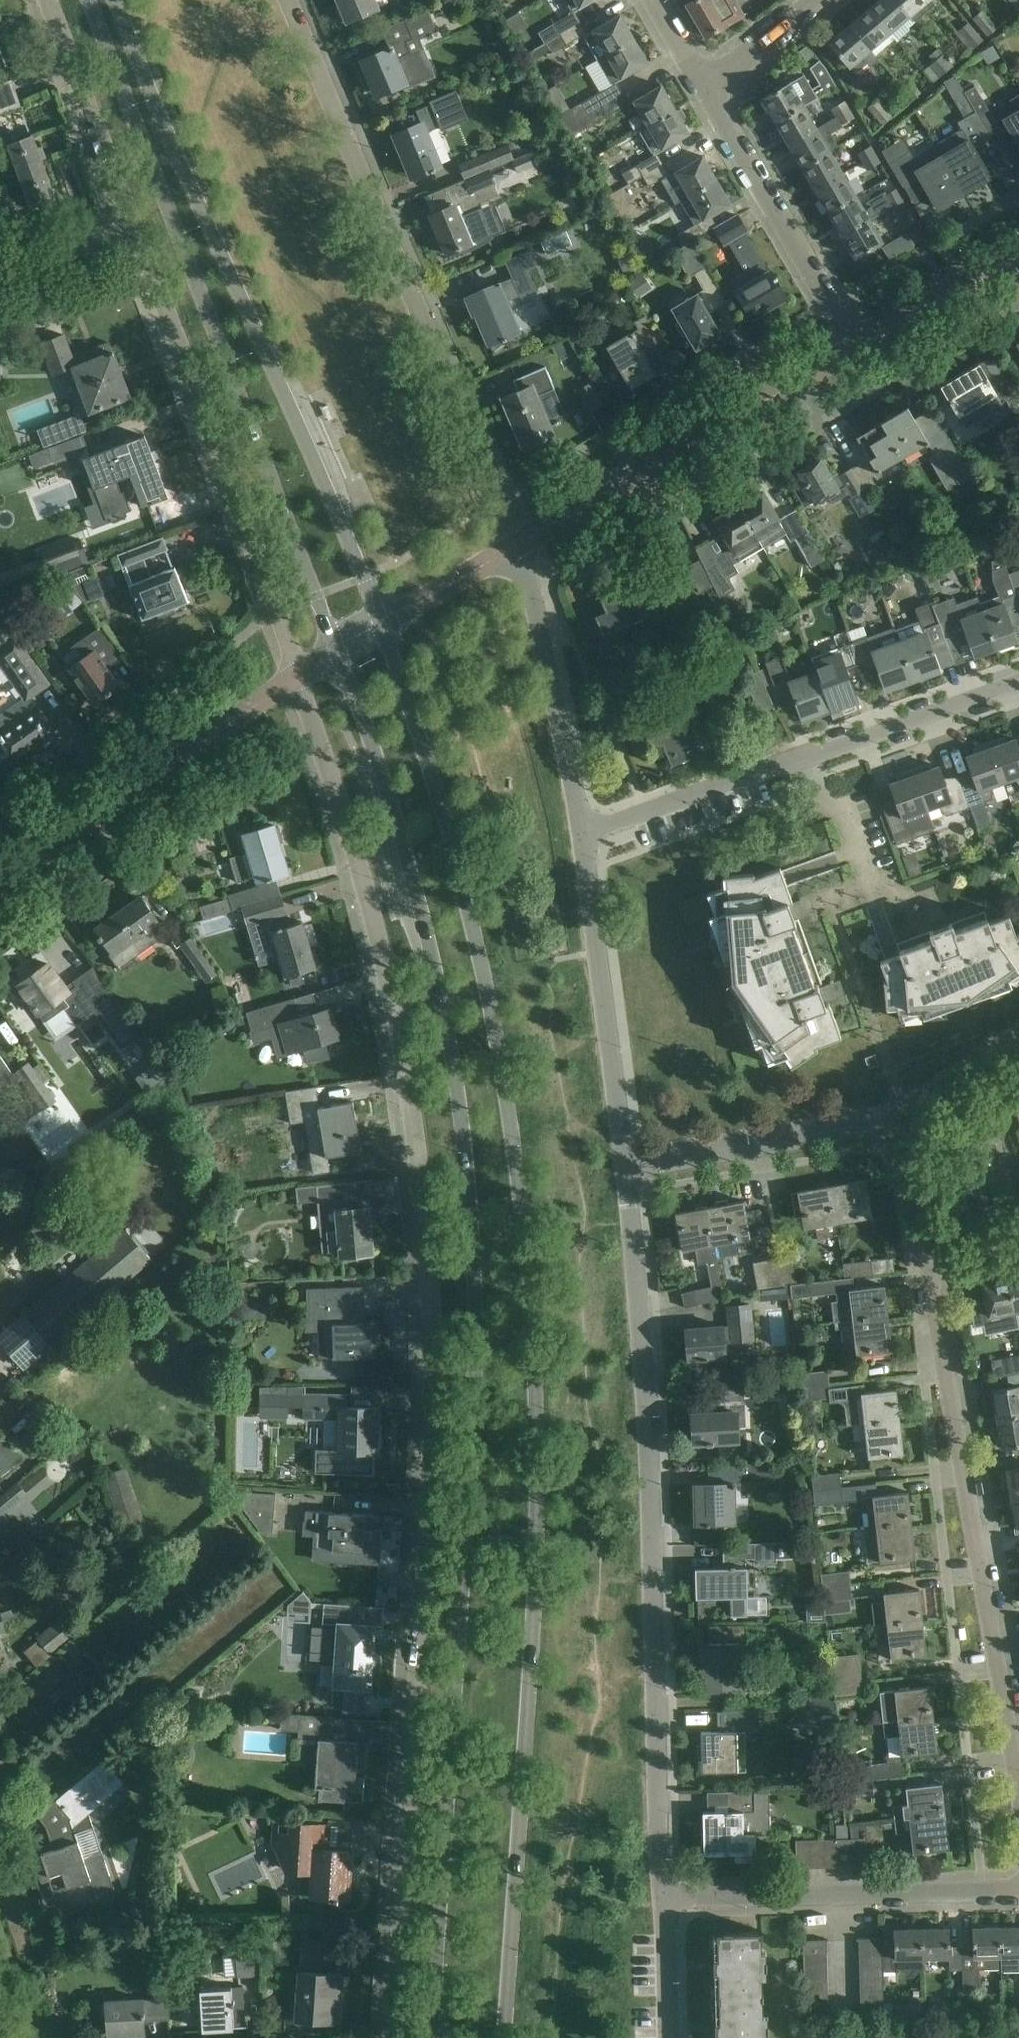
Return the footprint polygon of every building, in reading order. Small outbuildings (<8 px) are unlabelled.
[(340,7),(337,8),(343,22),(345,21),(346,22),(357,18),(380,8),(376,0),(337,0),(340,7)] [(571,13),(593,0),(563,0),(571,13)] [(686,5),(706,37),(741,17),(731,0),(694,0),(686,5)] [(897,40),(910,29),(908,27),(915,20),(898,0),(879,0),(870,8),(896,39),(897,40)] [(915,20),(935,4),(932,0),(898,0),(915,20)] [(1017,8),(1015,10),(1017,12),(1018,10),(1018,0),(1010,0),(1017,8)] [(870,8),(850,25),(879,59),(876,56),(896,39),(870,8)] [(364,65),(362,66),(367,79),(369,78),(376,93),(387,88),(388,90),(388,91),(389,92),(405,85),(406,87),(409,86),(428,78),(427,78),(430,77),(423,58),(419,49),(411,53),(406,42),(413,39),(410,30),(432,21),(427,11),(427,10),(405,19),(381,29),(389,48),(380,52),(362,60),(364,65)] [(996,26),(983,10),(974,17),(988,34),(996,26)] [(554,23),(542,30),(548,41),(560,34),(581,22),(575,12),(554,23)] [(583,36),(597,60),(634,38),(620,14),(583,36)] [(548,41),(525,55),(529,63),(550,51),(551,53),(587,33),(581,22),(560,34),(548,41)] [(982,38),(968,22),(955,33),(969,49),(982,38)] [(879,59),(850,25),(829,43),(848,66),(855,74),(868,63),(871,66),(879,59)] [(648,63),(634,38),(597,60),(611,85),(648,63)] [(952,64),(943,53),(923,70),(932,81),(952,64)] [(826,67),(819,60),(810,67),(820,84),(812,89),(805,93),(797,79),(762,99),(775,121),(836,86),(826,67)] [(12,80),(0,84),(0,113),(21,106),(12,80)] [(920,91),(911,81),(904,88),(913,98),(920,91)] [(566,126),(622,93),(616,83),(570,110),(560,115),(566,126)] [(555,85),(546,91),(560,115),(570,110),(555,85)] [(635,101),(648,125),(675,109),(661,85),(635,101)] [(1001,132),(975,86),(965,92),(992,137),(1001,132)] [(412,126),(393,134),(400,151),(404,149),(415,177),(433,170),(442,166),(427,132),(440,127),(441,129),(466,119),(455,92),(430,102),(431,104),(416,110),(421,123),(412,126)] [(628,103),(622,93),(566,126),(572,136),(628,103)] [(1010,100),(1016,111),(1003,119),(1015,140),(1018,146),(1018,95),(1010,100)] [(837,116),(849,108),(844,99),(831,107),(837,116)] [(867,108),(882,126),(892,117),(877,100),(867,108)] [(970,102),(959,108),(965,118),(975,111),(970,102)] [(776,122),(788,144),(815,128),(803,107),(776,122)] [(801,166),(824,153),(837,145),(831,134),(843,127),(842,125),(855,117),(849,108),(837,116),(816,128),(815,128),(788,144),(801,166)] [(648,125),(639,130),(654,154),(690,134),(675,109),(648,125)] [(938,145),(965,193),(991,177),(974,148),(991,137),(975,111),(965,118),(958,122),(963,130),(938,145)] [(54,196),(32,137),(10,145),(16,163),(9,166),(17,188),(25,185),(32,204),(54,196)] [(507,144),(460,164),(467,179),(475,175),(485,171),(484,169),(513,157),(507,144)] [(837,145),(824,153),(801,166),(814,189),(842,173),(829,151),(838,146),(837,145)] [(937,209),(965,193),(938,145),(936,146),(941,154),(916,169),(906,153),(889,163),(903,187),(919,178),(937,209)] [(860,152),(864,159),(875,153),(870,146),(860,152)] [(534,167),(528,153),(513,159),(518,173),(534,167)] [(628,184),(642,175),(663,163),(657,153),(622,173),(628,184)] [(880,162),(875,153),(864,159),(870,168),(880,162)] [(690,195),(717,180),(703,155),(676,170),(690,195)] [(669,174),(663,163),(642,175),(649,186),(669,174)] [(464,179),(428,194),(429,196),(430,196),(436,213),(430,215),(430,216),(431,216),(431,218),(432,218),(436,228),(437,231),(434,232),(442,252),(443,253),(446,252),(447,254),(453,251),(453,253),(454,253),(453,253),(454,255),(462,253),(470,251),(478,247),(486,243),(493,238),(487,225),(488,225),(486,219),(485,219),(478,203),(496,196),(491,185),(485,171),(475,175),(467,179),(466,179),(464,179)] [(855,195),(842,173),(814,189),(828,211),(855,195)] [(737,216),(736,215),(717,226),(711,216),(731,204),(717,180),(690,195),(680,201),(694,225),(677,234),(684,245),(673,251),(674,252),(692,242),(715,229),(737,216)] [(855,195),(828,211),(840,233),(901,198),(896,189),(886,194),(884,192),(865,203),(868,206),(863,209),(855,195)] [(621,190),(608,199),(616,209),(628,200),(621,190)] [(915,222),(902,199),(891,205),(904,228),(915,222)] [(737,216),(715,229),(723,243),(727,241),(744,271),(730,279),(736,290),(752,317),(753,317),(751,314),(769,304),(770,307),(786,298),(775,280),(778,278),(776,276),(774,277),(770,271),(768,272),(745,231),(746,230),(737,216)] [(882,241),(869,219),(841,235),(855,258),(882,241)] [(567,229),(540,240),(546,255),(573,244),(567,229)] [(906,233),(898,237),(906,251),(915,246),(906,233)] [(712,277),(692,242),(674,252),(689,278),(697,273),(702,282),(706,288),(672,308),(696,350),(721,335),(709,313),(727,303),(712,277)] [(536,264),(530,250),(507,260),(514,275),(471,295),(471,296),(472,296),(479,312),(476,314),(490,345),(521,332),(507,300),(535,288),(526,269),(536,264)] [(636,278),(629,284),(638,297),(646,291),(636,278)] [(660,342),(644,315),(635,320),(639,327),(606,346),(630,388),(655,374),(642,352),(660,342)] [(72,357),(63,334),(41,343),(53,374),(72,367),(89,413),(130,397),(109,342),(72,357)] [(942,387),(952,404),(958,415),(966,429),(1004,407),(1001,402),(1002,401),(1018,427),(1018,393),(1016,394),(1013,389),(1003,371),(988,380),(979,365),(942,387)] [(518,391),(503,398),(511,416),(516,414),(529,442),(523,445),(524,446),(543,438),(543,440),(546,439),(546,437),(552,434),(544,416),(536,396),(536,395),(543,392),(544,393),(556,388),(547,366),(534,371),(513,380),(518,391)] [(592,382),(577,390),(589,412),(605,403),(592,382)] [(907,407),(883,421),(904,456),(927,442),(935,455),(940,452),(959,484),(972,477),(950,440),(931,409),(914,419),(907,407)] [(80,413),(63,420),(70,438),(87,431),(80,413)] [(867,455),(860,458),(862,462),(852,468),(864,488),(865,488),(866,489),(876,482),(872,475),(881,470),(881,469),(904,456),(883,421),(864,433),(865,435),(859,438),(858,436),(856,437),(867,455)] [(87,457),(83,458),(85,465),(88,472),(94,487),(106,518),(110,517),(112,520),(127,515),(126,511),(131,509),(124,490),(122,491),(117,478),(131,473),(143,506),(149,504),(168,497),(145,435),(126,442),(87,457)] [(85,453),(79,437),(47,448),(53,464),(85,453)] [(864,488),(852,468),(841,474),(842,475),(834,480),(821,458),(797,472),(803,482),(789,490),(799,506),(812,498),(816,504),(845,486),(852,497),(849,499),(861,518),(877,509),(864,488)] [(796,508),(778,519),(762,492),(740,505),(765,548),(788,535),(792,541),(809,531),(796,508)] [(740,505),(715,520),(723,533),(717,537),(725,550),(715,556),(718,560),(706,567),(715,585),(721,597),(735,589),(728,578),(740,572),(736,565),(765,548),(740,505)] [(144,544),(117,554),(122,566),(130,588),(123,591),(126,600),(134,597),(135,601),(142,620),(157,614),(159,620),(176,613),(174,607),(188,602),(175,567),(151,576),(144,559),(168,550),(163,537),(144,544)] [(819,548),(805,556),(811,567),(825,559),(819,548)] [(715,585),(706,567),(701,558),(687,566),(701,592),(715,585)] [(996,649),(1017,641),(1011,623),(1018,620),(1018,603),(1009,573),(1007,574),(1002,558),(991,561),(992,580),(998,596),(980,603),(996,649)] [(910,566),(904,572),(906,580),(914,583),(920,577),(918,569),(910,566)] [(1018,603),(1018,570),(1009,573),(1018,603)] [(648,615),(631,575),(596,590),(596,591),(597,591),(606,611),(595,616),(603,634),(648,615)] [(839,580),(845,591),(857,586),(848,575),(839,580)] [(72,586),(84,602),(90,599),(84,582),(72,586)] [(974,657),(996,649),(980,603),(977,597),(956,604),(953,598),(933,605),(946,641),(948,646),(968,639),(974,657)] [(914,678),(940,669),(931,646),(946,641),(933,605),(932,601),(916,607),(921,620),(896,629),(914,678)] [(0,615),(0,662),(26,699),(0,717),(0,738),(2,741),(3,741),(4,742),(2,743),(10,753),(11,752),(13,753),(15,757),(37,741),(42,747),(54,738),(52,736),(57,733),(31,696),(48,684),(29,657),(15,638),(20,635),(5,612),(0,615)] [(83,658),(68,668),(82,688),(94,704),(120,686),(104,664),(120,653),(123,657),(124,656),(112,640),(101,625),(73,644),(83,658)] [(879,635),(879,633),(867,637),(863,626),(849,631),(853,642),(856,650),(861,663),(875,659),(885,688),(914,678),(896,629),(879,635)] [(738,639),(720,647),(724,657),(742,649),(738,639)] [(856,650),(853,642),(828,651),(834,667),(817,673),(830,708),(856,699),(845,669),(861,663),(856,650)] [(790,677),(782,655),(767,661),(774,682),(790,677)] [(774,706),(758,670),(744,677),(760,712),(774,706)] [(830,708),(817,673),(789,683),(802,719),(830,708)] [(706,751),(690,711),(643,730),(651,748),(662,744),(671,766),(706,751)] [(1015,739),(1006,742),(1004,738),(989,743),(1003,782),(1014,778),(1018,785),(1018,750),(1015,739)] [(1003,782),(989,743),(975,748),(975,753),(966,756),(975,779),(961,784),(969,807),(984,802),(993,799),(991,787),(1003,782)] [(913,771),(927,810),(939,806),(946,816),(969,807),(961,784),(947,789),(939,766),(930,769),(927,765),(913,771)] [(915,814),(927,810),(913,771),(899,776),(899,780),(890,784),(898,807),(885,811),(884,811),(893,835),(916,826),(915,814)] [(984,802),(969,807),(974,821),(989,816),(984,802)] [(237,879),(253,875),(255,883),(288,873),(274,825),(243,834),(249,852),(231,857),(237,879)] [(709,916),(732,980),(810,952),(799,919),(795,920),(793,916),(802,913),(799,903),(790,907),(788,903),(792,901),(780,867),(753,877),(753,875),(754,874),(754,873),(751,874),(723,876),(723,877),(726,877),(727,886),(707,894),(714,914),(709,916)] [(229,898),(200,906),(203,919),(232,911),(242,907),(246,906),(262,901),(282,896),(277,881),(228,895),(229,898)] [(246,906),(242,907),(255,951),(277,944),(286,976),(290,975),(293,985),(306,981),(303,971),(316,968),(302,922),(289,925),(286,914),(287,913),(282,896),(262,901),(246,906)] [(141,897),(96,929),(100,935),(98,937),(101,941),(103,939),(114,954),(129,943),(137,955),(169,933),(158,917),(156,918),(153,913),(141,897)] [(984,911),(945,925),(942,916),(932,920),(935,929),(896,943),(900,954),(880,962),(887,982),(885,983),(885,981),(883,981),(884,984),(886,1009),(888,1009),(887,1005),(896,1004),(901,1020),(921,1012),(923,1018),(1012,986),(1010,980),(1018,977),(1018,932),(1018,933),(1018,934),(1016,935),(1009,915),(989,922),(984,911)] [(219,974),(192,936),(180,945),(207,983),(219,974)] [(822,985),(810,952),(732,980),(755,1045),(761,1043),(768,1063),(788,1056),(793,1063),(790,1065),(791,1067),(815,1050),(817,1049),(817,1048),(815,1049),(814,1046),(841,1037),(829,1003),(825,1004),(823,1000),(832,997),(829,987),(820,990),(818,986),(822,985)] [(68,991),(48,963),(11,990),(20,1003),(27,998),(44,1022),(64,1008),(76,1025),(94,1012),(120,1050),(140,1036),(92,967),(71,982),(74,986),(68,991)] [(263,1007),(237,1016),(240,1024),(249,1022),(251,1021),(253,1026),(251,1027),(252,1032),(255,1042),(273,1036),(279,1055),(290,1052),(302,1048),(307,1064),(329,1057),(325,1042),(337,1038),(335,1034),(337,1033),(334,1024),(333,1025),(328,1009),(309,1014),(299,1017),(294,998),(263,1007)] [(879,1065),(875,1054),(865,1058),(869,1068),(879,1065)] [(160,1061),(146,1070),(158,1086),(170,1075),(160,1061)] [(30,1062),(17,1071),(23,1079),(44,1110),(56,1101),(30,1062)] [(317,1087),(285,1092),(290,1124),(305,1122),(307,1133),(310,1155),(325,1153),(326,1157),(328,1157),(341,1155),(361,1151),(358,1133),(353,1102),(333,1105),(321,1107),(317,1087)] [(51,1145),(78,1133),(74,1122),(46,1134),(51,1145)] [(873,1217),(866,1179),(829,1185),(835,1219),(870,1213),(871,1217),(873,1217)] [(337,1183),(316,1185),(317,1201),(317,1202),(336,1200),(338,1230),(325,1231),(327,1252),(340,1251),(340,1256),(352,1255),(372,1253),(368,1207),(351,1209),(349,1183),(357,1182),(357,1181),(337,1183)] [(837,1235),(829,1186),(791,1192),(795,1212),(804,1210),(808,1227),(803,1228),(804,1230),(815,1228),(818,1239),(837,1235)] [(706,1208),(712,1241),(748,1235),(749,1239),(751,1239),(748,1224),(756,1223),(754,1210),(746,1211),(744,1201),(706,1208)] [(698,1264),(716,1261),(712,1241),(706,1208),(675,1213),(682,1251),(696,1249),(698,1264)] [(770,1225),(755,1228),(757,1238),(772,1235),(770,1225)] [(125,1230),(0,1337),(0,1340),(24,1368),(151,1260),(125,1230)] [(797,1283),(792,1255),(777,1257),(782,1285),(790,1284),(797,1283)] [(782,1285),(777,1257),(753,1262),(758,1290),(758,1289),(766,1288),(782,1285)] [(844,1277),(844,1278),(853,1277),(872,1275),(870,1260),(843,1264),(844,1277)] [(1008,1279),(1016,1314),(1018,1314),(1018,1276),(1008,1279)] [(853,1277),(844,1278),(790,1284),(791,1296),(792,1298),(836,1292),(837,1301),(832,1302),(834,1322),(867,1318),(868,1323),(889,1321),(885,1285),(854,1289),(853,1277)] [(988,1324),(984,1324),(986,1331),(1018,1324),(1018,1323),(1016,1314),(1008,1279),(983,1284),(986,1301),(983,1302),(988,1324)] [(782,1285),(783,1297),(791,1296),(790,1284),(782,1285)] [(723,1299),(720,1285),(682,1293),(685,1307),(696,1305),(723,1299)] [(363,1288),(363,1286),(306,1288),(307,1320),(326,1319),(327,1325),(332,1325),(333,1358),(376,1357),(375,1322),(359,1323),(359,1313),(363,1312),(362,1288),(363,1288)] [(766,1288),(758,1289),(759,1299),(767,1298),(766,1288)] [(255,1302),(236,1302),(236,1319),(256,1319),(255,1302)] [(975,1326),(984,1324),(988,1324),(983,1302),(970,1305),(975,1326)] [(751,1326),(750,1305),(728,1307),(729,1325),(686,1329),(688,1360),(690,1360),(691,1372),(709,1371),(708,1358),(725,1357),(724,1342),(753,1339),(752,1338),(747,1339),(745,1326),(751,1326)] [(892,1351),(889,1321),(868,1323),(867,1318),(834,1322),(835,1329),(840,1329),(842,1340),(846,1344),(855,1343),(856,1355),(892,1351)] [(991,1360),(994,1378),(1018,1373),(1018,1354),(991,1360)] [(802,1387),(829,1384),(828,1370),(800,1373),(802,1387)] [(829,1384),(802,1387),(803,1401),(831,1398),(829,1384)] [(287,1386),(261,1386),(261,1412),(287,1413),(287,1405),(287,1386)] [(1018,1416),(1018,1386),(992,1391),(998,1420),(1018,1416)] [(745,1427),(743,1388),(717,1390),(718,1412),(691,1414),(693,1443),(706,1442),(707,1444),(738,1443),(737,1427),(745,1427)] [(851,1416),(852,1425),(879,1422),(879,1427),(900,1424),(896,1389),(860,1393),(863,1415),(851,1416)] [(305,1393),(304,1418),(343,1419),(343,1450),(316,1449),(315,1473),(373,1474),(373,1452),(376,1452),(376,1446),(379,1447),(379,1429),(377,1429),(377,1408),(346,1407),(347,1395),(305,1393)] [(998,1420),(1003,1448),(1018,1445),(1018,1416),(998,1420)] [(879,1422),(852,1425),(854,1441),(866,1440),(868,1458),(904,1454),(900,1424),(879,1427),(879,1422)] [(3,1429),(0,1432),(0,1478),(25,1458),(3,1429)] [(771,1462),(761,1462),(761,1475),(772,1475),(771,1462)] [(741,1485),(740,1463),(708,1463),(708,1483),(695,1484),(696,1524),(706,1524),(706,1525),(710,1524),(710,1523),(735,1523),(734,1487),(735,1487),(735,1485),(741,1485)] [(126,1467),(103,1475),(124,1535),(132,1561),(153,1551),(155,1549),(126,1467)] [(1018,1497),(1018,1467),(1006,1469),(1012,1499),(1018,1497)] [(840,1473),(812,1476),(813,1491),(813,1492),(874,1484),(841,1487),(840,1473)] [(28,1493),(18,1482),(0,1497),(0,1516),(28,1493)] [(874,1484),(813,1492),(815,1503),(862,1498),(865,1527),(891,1524),(891,1529),(912,1527),(908,1492),(888,1494),(876,1495),(874,1484)] [(276,1493),(240,1491),(239,1502),(261,1533),(273,1534),(276,1493)] [(304,1511),(303,1535),(315,1535),(313,1559),(379,1563),(379,1557),(381,1530),(373,1530),(374,1523),(374,1521),(374,1520),(374,1519),(373,1518),(373,1517),(372,1516),(371,1515),(369,1515),(368,1515),(306,1511),(304,1511)] [(891,1524),(865,1527),(869,1563),(896,1560),(915,1557),(912,1527),(891,1529),(891,1524)] [(130,1567),(120,1537),(91,1553),(102,1583),(130,1567)] [(776,1562),(776,1541),(753,1542),(722,1543),(723,1568),(697,1569),(698,1598),(730,1597),(732,1617),(747,1616),(746,1597),(745,1559),(754,1559),(754,1563),(776,1562)] [(821,1573),(823,1588),(851,1585),(850,1570),(821,1573)] [(851,1585),(823,1588),(824,1602),(852,1599),(851,1585)] [(875,1625),(876,1625),(902,1622),(903,1627),(923,1624),(919,1589),(883,1593),(884,1602),(872,1603),(874,1625),(875,1625)] [(287,1612),(310,1613),(311,1602),(302,1592),(288,1604),(287,1612)] [(321,1664),(320,1684),(332,1685),(332,1687),(350,1688),(370,1689),(371,1671),(371,1666),(375,1666),(376,1653),(372,1653),(374,1625),(362,1625),(364,1606),(344,1604),(324,1603),(322,1624),(338,1625),(335,1665),(321,1664)] [(812,1622),(825,1622),(825,1615),(823,1603),(812,1603),(812,1622)] [(72,1633),(60,1618),(37,1637),(38,1639),(24,1651),(34,1664),(72,1633)] [(902,1622),(876,1625),(877,1644),(889,1642),(891,1658),(927,1654),(923,1624),(903,1627),(902,1622)] [(8,1634),(4,1623),(0,1626),(0,1637),(8,1634)] [(746,1643),(746,1625),(708,1626),(709,1642),(699,1643),(699,1668),(709,1667),(710,1691),(748,1691),(747,1658),(740,1658),(739,1643),(746,1643)] [(831,1656),(834,1684),(861,1681),(858,1653),(831,1656)] [(863,1696),(861,1681),(834,1684),(835,1691),(836,1699),(863,1696)] [(879,1692),(882,1722),(913,1719),(914,1723),(934,1721),(930,1686),(879,1692)] [(836,1708),(837,1708),(836,1699),(835,1691),(809,1692),(810,1709),(836,1708)] [(838,1723),(836,1708),(810,1709),(793,1710),(794,1724),(838,1723)] [(759,1732),(758,1710),(718,1712),(718,1732),(701,1732),(702,1772),(738,1771),(737,1733),(759,1732)] [(348,1718),(282,1714),(281,1730),(300,1731),(300,1738),(320,1740),(317,1787),(323,1787),(322,1799),(344,1800),(344,1805),(345,1805),(345,1800),(362,1802),(364,1778),(356,1777),(358,1741),(346,1740),(348,1718)] [(354,1718),(353,1738),(371,1739),(372,1719),(354,1718)] [(938,1751),(934,1721),(914,1723),(913,1719),(882,1722),(884,1738),(899,1736),(902,1756),(938,1751)] [(38,1859),(34,1860),(45,1894),(44,1894),(51,1912),(47,1913),(48,1915),(96,1899),(95,1895),(114,1888),(102,1852),(84,1859),(79,1846),(89,1842),(82,1820),(89,1814),(124,1784),(110,1767),(121,1757),(117,1751),(58,1801),(57,1801),(38,1816),(46,1827),(54,1849),(41,1854),(42,1857),(38,1858),(38,1859)] [(844,1768),(845,1782),(872,1779),(907,1775),(905,1760),(844,1768)] [(0,1768),(0,1806),(9,1801),(5,1793),(11,1789),(0,1768)] [(874,1792),(872,1779),(845,1782),(847,1795),(874,1792)] [(925,1820),(945,1818),(941,1783),(905,1787),(907,1804),(892,1806),(894,1819),(925,1816),(925,1820)] [(770,1811),(769,1790),(726,1791),(727,1811),(703,1812),(704,1854),(735,1853),(735,1860),(756,1860),(755,1835),(765,1834),(764,1811),(770,1811)] [(925,1816),(894,1819),(896,1833),(903,1832),(904,1838),(911,1837),(913,1853),(949,1848),(945,1818),(925,1820),(925,1816)] [(272,1821),(270,1841),(285,1870),(291,1871),(289,1895),(347,1898),(350,1859),(351,1851),(351,1850),(329,1849),(330,1825),(272,1821)] [(847,1824),(836,1825),(836,1837),(848,1837),(847,1824)] [(866,1824),(850,1826),(851,1838),(852,1838),(862,1837),(862,1831),(867,1830),(866,1824)] [(852,1838),(855,1866),(869,1866),(866,1837),(852,1838)] [(851,1838),(840,1839),(840,1867),(855,1866),(852,1838),(851,1838)] [(825,1839),(810,1840),(811,1868),(826,1867),(825,1839)] [(840,1839),(825,1839),(826,1867),(840,1867),(840,1839)] [(810,1840),(796,1840),(796,1868),(811,1868),(810,1840)] [(318,1922),(305,1922),(304,1931),(318,1931),(318,1922)] [(962,1946),(963,1970),(963,1989),(979,1989),(978,1970),(1001,1969),(1000,1927),(972,1928),(973,1945),(962,1946)] [(1018,1969),(1018,1927),(1000,1927),(1002,1969),(1018,1969)] [(922,1929),(923,1958),(949,1957),(950,1970),(963,1970),(962,1946),(950,1946),(949,1928),(922,1929)] [(922,1929),(894,1930),(894,1947),(882,1947),(882,1951),(883,1964),(883,1971),(897,1971),(897,1966),(906,1975),(913,1975),(923,1964),(923,1958),(922,1929)] [(762,1936),(761,1931),(731,1932),(731,1931),(724,1931),(724,1932),(718,1932),(718,1958),(716,1958),(715,1965),(716,1972),(718,1972),(719,1997),(763,1996),(763,1994),(762,1970),(766,1968),(767,1968),(767,1959),(766,1959),(762,1958),(761,1936),(762,1936)] [(859,1938),(859,1952),(882,1951),(882,1947),(882,1938),(859,1938)] [(803,1955),(827,1955),(826,1939),(803,1940),(803,1955)] [(328,1941),(301,1940),(298,1990),(305,1991),(303,2019),(339,2021),(342,1974),(325,1972),(328,1941)] [(882,1951),(859,1952),(859,1965),(883,1964),(882,1951)] [(259,1975),(258,1955),(236,1955),(236,1976),(259,1975)] [(827,1955),(803,1955),(804,1968),(827,1968),(827,1955)] [(883,1964),(859,1965),(860,1978),(883,1978),(883,1971),(883,1964)] [(804,1981),(827,1981),(827,1968),(804,1968),(804,1981)] [(883,1978),(860,1978),(860,1991),(883,1991),(883,1978)] [(804,1981),(804,1994),(828,1993),(827,1981),(804,1981)] [(245,2027),(242,1985),(200,1988),(202,2029),(245,2027)] [(169,2020),(171,1988),(154,1988),(155,1999),(143,1999),(143,1998),(106,2001),(108,2035),(144,2033),(143,2021),(169,2020)] [(883,1991),(860,1991),(860,2005),(883,2004),(883,1991)] [(804,1994),(804,2007),(828,2006),(828,1993),(804,1994)] [(720,2037),(764,2037),(764,2033),(768,2032),(769,2032),(769,2023),(767,2023),(764,2022),(763,1998),(763,1996),(719,1997),(720,2022),(717,2022),(716,2029),(718,2035),(720,2035),(720,2037)] [(883,2004),(860,2005),(861,2018),(884,2018),(883,2004)] [(828,2006),(804,2007),(805,2020),(828,2019),(828,2006)]
